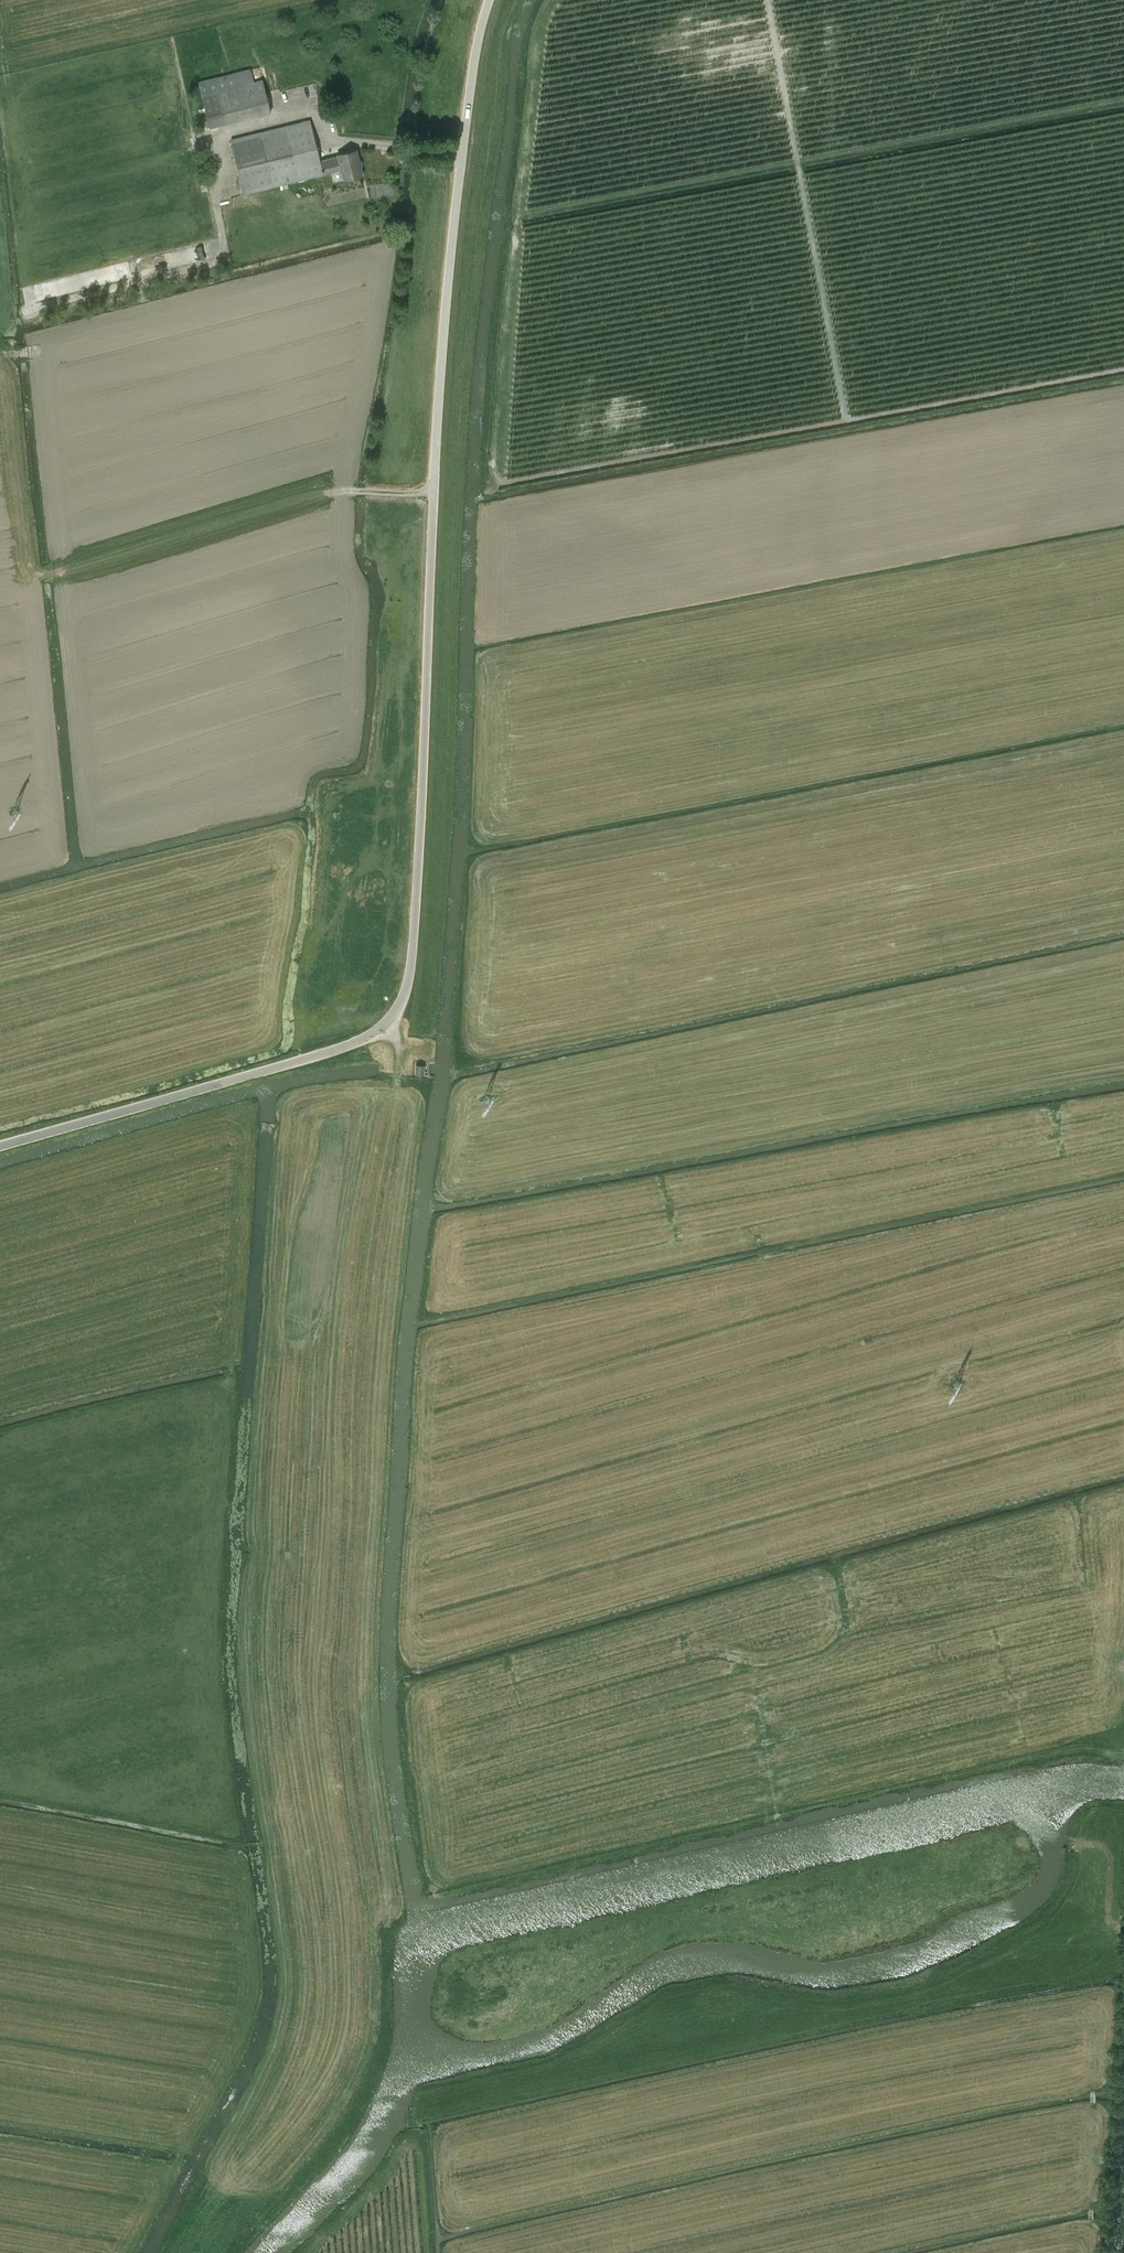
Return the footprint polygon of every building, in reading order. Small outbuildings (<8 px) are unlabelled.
[(250,69),(199,81),(201,94),(209,128),(271,112),(263,79),(253,81),(250,69)] [(320,159),(310,119),(231,139),(244,195),(342,170),(344,179),(362,175),(356,150),(338,155),(320,159)] [(424,1066),(416,1066),(416,1074),(424,1074),(424,1066)]
